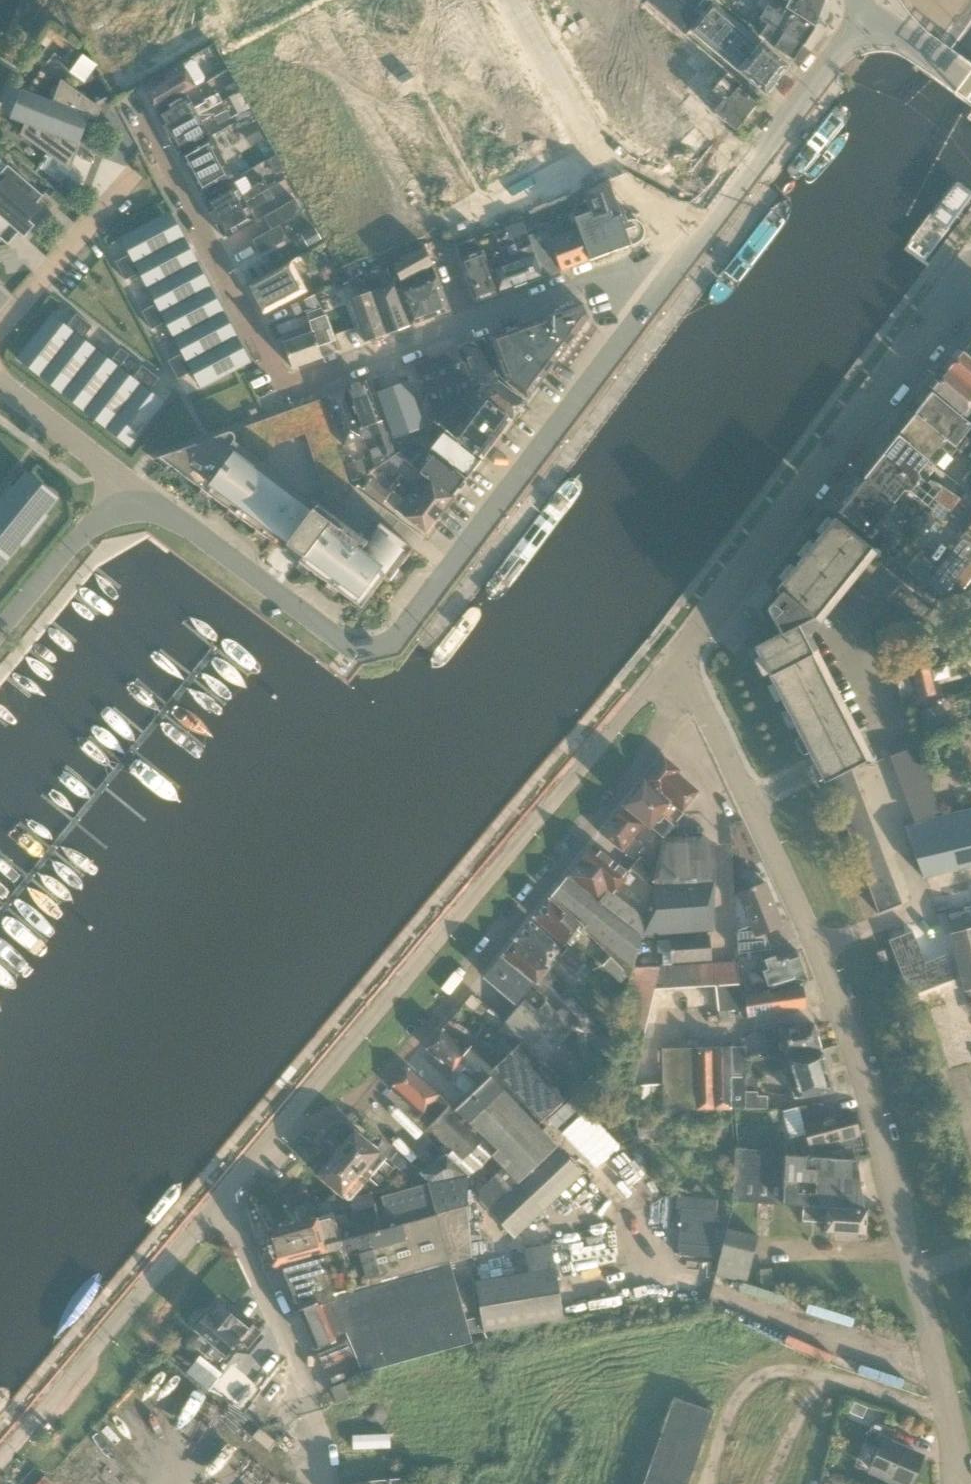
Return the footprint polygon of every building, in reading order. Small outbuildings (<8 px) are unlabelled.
[(550,10),(568,0),(544,0),(550,10)] [(550,10),(560,29),(593,11),(587,0),(568,0),(550,10)] [(715,4),(718,1),(717,0),(649,0),(688,35),(692,30),(765,95),(776,82),(775,82),(788,67),(715,4)] [(752,12),(760,0),(733,0),(752,12)] [(789,1),(786,9),(816,27),(825,0),(788,0),(789,1)] [(785,34),(803,46),(804,46),(815,29),(771,2),(762,15),(757,12),(755,15),(785,33),(785,34)] [(625,10),(616,14),(619,21),(628,17),(625,10)] [(593,11),(560,29),(570,48),(603,31),(593,11)] [(794,61),(803,46),(785,34),(785,33),(755,15),(749,25),(758,34),(776,46),(775,49),(794,61)] [(628,17),(619,21),(623,30),(632,25),(628,17)] [(492,24),(458,42),(469,62),(503,44),(492,24)] [(429,27),(422,31),(426,39),(434,35),(429,27)] [(422,31),(413,35),(418,44),(426,39),(422,31)] [(603,31),(570,48),(580,67),(613,49),(603,31)] [(503,44),(469,62),(479,81),(513,63),(503,44)] [(392,47),(384,51),(388,59),(396,55),(392,47)] [(645,48),(636,52),(640,59),(649,55),(645,48)] [(613,49),(580,67),(590,86),(624,69),(613,49)] [(384,51),(375,55),(380,64),(388,59),(384,51)] [(69,72),(84,83),(97,65),(82,55),(69,72)] [(649,55),(640,59),(644,68),(653,63),(649,55)] [(169,82),(147,94),(156,111),(197,87),(197,86),(205,81),(206,77),(197,62),(193,61),(185,66),(184,65),(165,75),(169,82)] [(513,63),(479,81),(489,100),(523,82),(513,63)] [(353,67),(345,71),(350,80),(358,76),(353,67)] [(439,69),(430,72),(434,81),(443,77),(439,69)] [(624,69),(590,86),(601,106),(634,88),(624,69)] [(345,71),(337,76),(342,84),(350,80),(345,71)] [(443,77),(434,81),(437,88),(446,84),(443,77)] [(82,144),(76,141),(85,117),(98,122),(102,109),(63,80),(53,105),(38,99),(29,123),(27,122),(22,135),(71,171),(82,144)] [(523,82),(489,100),(499,119),(533,101),(523,82)] [(225,89),(229,97),(239,92),(235,84),(225,89)] [(315,87),(307,92),(312,100),(320,96),(315,87)] [(307,92),(299,96),(304,104),(312,100),(307,92)] [(168,133),(224,103),(219,94),(207,101),(208,103),(196,109),(189,97),(158,113),(168,133)] [(533,101),(499,119),(509,138),(543,120),(533,101)] [(215,116),(227,109),(224,103),(168,133),(179,152),(210,136),(203,122),(215,116)] [(460,107),(451,110),(455,119),(463,115),(460,107)] [(227,109),(215,116),(216,118),(219,124),(231,118),(232,117),(228,111),(227,109)] [(463,115),(455,119),(458,126),(467,122),(463,115)] [(543,120),(509,138),(520,158),(554,140),(543,120)] [(242,131),(250,146),(263,138),(255,124),(242,131)] [(202,195),(234,177),(212,138),(180,155),(202,195)] [(480,145),(471,149),(475,157),(483,153),(480,145)] [(483,153),(475,157),(478,165),(487,161),(483,153)] [(284,168),(277,155),(267,160),(275,174),(284,168)] [(2,240),(3,241),(14,229),(24,238),(35,226),(25,217),(43,196),(8,165),(0,174),(0,242),(2,240)] [(954,175),(892,259),(915,275),(970,200),(970,188),(954,175)] [(215,220),(271,189),(266,180),(254,187),(255,189),(242,196),(236,183),(204,200),(215,220)] [(608,181),(605,183),(587,193),(593,212),(575,219),(590,261),(638,243),(643,239),(645,234),(643,229),(633,213),(626,216),(622,206),(618,207),(608,181)] [(225,239),(257,221),(251,211),(275,198),(271,189),(215,220),(225,239)] [(272,230),(281,225),(304,213),(296,200),(265,217),(272,230)] [(120,271),(176,242),(162,216),(122,238),(130,254),(115,262),(120,271)] [(516,239),(530,233),(525,219),(506,227),(508,234),(504,240),(498,242),(503,258),(488,263),(499,293),(542,278),(533,247),(520,252),(516,239)] [(565,236),(560,222),(548,226),(548,228),(530,235),(543,275),(561,269),(562,271),(588,261),(577,231),(565,236)] [(261,255),(289,239),(281,225),(272,230),(253,241),(261,255)] [(302,235),(308,247),(321,239),(315,228),(302,235)] [(479,238),(457,245),(462,260),(461,260),(475,301),(498,293),(479,238)] [(189,266),(176,242),(120,271),(125,280),(140,273),(148,288),(189,266)] [(402,283),(433,266),(426,247),(395,264),(402,283)] [(292,262),(249,286),(264,314),(306,291),(292,262)] [(202,291),(189,266),(148,288),(156,304),(142,312),(147,321),(202,291)] [(384,287),(377,270),(365,275),(366,277),(387,333),(409,325),(394,284),(384,287)] [(400,290),(412,324),(449,311),(437,276),(400,290)] [(365,341),(387,333),(366,277),(355,281),(360,296),(350,300),(365,341)] [(215,316),(202,291),(147,321),(152,330),(166,322),(175,338),(215,316)] [(304,300),(309,311),(320,305),(314,295),(304,300)] [(528,398),(540,381),(557,359),(586,321),(588,318),(583,303),(490,337),(506,381),(528,398)] [(46,370),(85,320),(76,314),(66,327),(52,316),(23,352),(46,370)] [(292,368),(322,357),(318,346),(335,340),(326,314),(310,320),(315,332),(283,343),(292,368)] [(229,341),(215,316),(175,338),(183,353),(168,361),(173,370),(229,341)] [(68,387),(96,350),(82,340),(93,326),(85,320),(46,370),(68,387)] [(493,370),(483,339),(460,347),(472,383),(475,382),(474,378),(493,370)] [(242,366),(229,341),(173,370),(178,379),(193,371),(201,388),(242,366)] [(118,368),(119,368),(129,355),(121,348),(110,361),(96,350),(68,387),(90,404),(118,368)] [(437,424),(474,393),(459,348),(414,363),(421,381),(435,424),(437,424)] [(964,353),(949,373),(970,391),(970,359),(964,353)] [(112,421),(151,372),(142,365),(132,379),(119,368),(118,368),(90,404),(112,421)] [(163,403),(149,392),(159,378),(151,372),(112,421),(135,439),(163,403)] [(970,407),(970,391),(949,373),(934,391),(964,415),(970,407)] [(511,419),(525,402),(501,384),(498,376),(473,385),(475,392),(511,419)] [(345,388),(359,429),(370,426),(380,458),(393,453),(383,421),(378,423),(365,381),(345,388)] [(408,381),(377,392),(393,439),(425,427),(408,381)] [(363,440),(359,429),(345,388),(326,395),(342,447),(363,440)] [(482,458),(511,420),(474,393),(437,424),(444,430),(443,430),(481,459),(482,458)] [(970,427),(970,426),(932,393),(926,401),(926,402),(916,415),(955,447),(970,427)] [(899,436),(911,445),(936,465),(947,451),(951,454),(956,448),(955,447),(916,415),(899,436)] [(481,459),(443,430),(429,449),(468,478),(482,460),(481,459)] [(367,541),(361,536),(234,442),(235,438),(234,435),(231,433),(229,432),(227,433),(159,458),(284,551),(287,546),(302,557),(299,562),(361,609),(385,578),(389,581),(414,548),(380,523),(367,541)] [(415,440),(425,448),(432,438),(425,433),(415,440)] [(928,484),(925,481),(937,466),(936,465),(911,445),(899,436),(864,478),(865,479),(893,501),(904,489),(908,491),(931,508),(937,501),(959,518),(964,512),(955,505),(960,499),(931,480),(928,484)] [(412,465),(425,448),(415,440),(396,453),(412,465)] [(420,471),(453,497),(466,480),(432,455),(420,471)] [(346,463),(351,480),(367,475),(362,459),(346,463)] [(379,467),(390,477),(398,468),(388,460),(379,467)] [(962,480),(970,486),(970,468),(962,480)] [(396,482),(440,516),(444,511),(442,511),(452,498),(424,476),(416,486),(401,475),(396,482)] [(391,493),(371,478),(363,489),(383,503),(391,493)] [(897,504),(893,501),(865,479),(861,484),(862,485),(861,487),(857,488),(854,492),(854,495),(843,509),(843,508),(839,513),(869,538),(897,504)] [(436,521),(440,516),(396,482),(390,489),(405,501),(397,511),(426,533),(435,520),(436,521)] [(61,514),(27,486),(0,519),(0,587),(61,514)] [(936,520),(921,507),(913,517),(928,530),(936,520)] [(813,621),(832,597),(872,549),(834,519),(776,591),(780,595),(768,610),(780,634),(754,647),(824,783),(829,781),(851,769),(866,761),(797,626),(811,619),(813,621)] [(923,583),(942,598),(970,561),(970,524),(964,532),(936,567),(923,583)] [(923,583),(936,567),(919,552),(917,555),(906,546),(895,560),(923,583)] [(887,569),(891,563),(884,557),(879,562),(887,569)] [(970,562),(955,581),(964,588),(970,580),(970,562)] [(895,575),(899,569),(891,563),(887,569),(895,575)] [(903,581),(907,576),(899,569),(895,575),(903,581)] [(907,576),(903,581),(910,588),(915,582),(907,576)] [(915,582),(910,588),(918,594),(923,588),(915,582)] [(895,590),(903,597),(907,591),(899,585),(895,590)] [(923,588),(918,594),(926,600),(931,595),(923,588)] [(898,602),(903,597),(895,590),(891,596),(898,602)] [(903,597),(911,603),(915,598),(907,591),(903,597)] [(931,595),(926,600),(934,607),(938,601),(931,595)] [(906,609),(911,603),(903,597),(898,602),(906,609)] [(911,603),(919,610),(923,604),(915,598),(911,603)] [(891,612),(895,606),(887,600),(883,605),(891,612)] [(914,615),(919,610),(911,603),(906,609),(914,615)] [(919,610),(926,616),(931,610),(923,604),(919,610)] [(886,617),(891,612),(883,605),(879,611),(886,617)] [(895,606),(891,612),(899,618),(903,613),(895,606)] [(922,621),(926,616),(919,610),(914,615),(922,621)] [(891,612),(886,617),(894,624),(899,618),(891,612)] [(903,613),(899,618),(906,624),(911,619),(903,613)] [(879,627),(883,621),(875,615),(871,620),(879,627)] [(899,618),(894,624),(902,630),(906,624),(899,618)] [(911,619),(906,624),(914,631),(919,625),(911,619)] [(868,631),(881,628),(879,627),(871,620),(867,625),(868,631)] [(883,621),(879,627),(881,628),(887,633),(891,627),(883,621)] [(906,624),(902,630),(910,636),(914,631),(906,624)] [(891,627),(887,633),(895,639),(899,634),(891,627)] [(873,651),(890,646),(895,645),(895,639),(887,633),(881,628),(868,631),(873,651)] [(895,645),(900,644),(905,642),(907,640),(899,634),(895,639),(895,645)] [(905,645),(907,652),(929,646),(927,638),(905,645)] [(936,694),(930,667),(913,671),(919,698),(936,694)] [(896,768),(921,758),(917,747),(892,757),(896,768)] [(680,770),(665,757),(645,780),(674,804),(680,807),(683,810),(699,791),(677,773),(680,770)] [(900,779),(925,769),(921,758),(896,768),(900,779)] [(833,792),(856,783),(851,769),(829,781),(833,792)] [(904,790),(929,780),(925,769),(900,779),(904,790)] [(908,800),(933,791),(929,780),(904,790),(908,800)] [(665,836),(683,812),(645,782),(625,806),(665,836)] [(837,803),(861,794),(856,783),(833,792),(837,803)] [(912,811),(937,802),(933,791),(908,800),(912,811)] [(841,814),(865,805),(861,794),(837,803),(841,814)] [(937,802),(912,811),(916,822),(941,813),(937,802)] [(845,825),(869,816),(865,805),(841,814),(845,825)] [(644,824),(624,807),(602,834),(634,860),(646,845),(635,836),(644,824)] [(90,809),(78,823),(123,860),(135,846),(90,809)] [(943,817),(941,813),(916,822),(912,823),(904,825),(924,877),(970,866),(970,810),(943,817)] [(850,836),(873,827),(869,816),(845,825),(850,836)] [(854,847),(877,838),(873,827),(850,836),(854,847)] [(715,882),(715,881),(713,844),(705,836),(665,837),(655,880),(715,882)] [(858,858),(881,849),(877,838),(854,847),(858,858)] [(578,865),(569,876),(601,903),(642,936),(643,934),(647,918),(611,891),(622,879),(629,885),(635,879),(630,875),(595,846),(590,852),(588,851),(577,864),(578,865)] [(862,869),(886,860),(881,849),(858,858),(862,869)] [(656,869),(640,857),(630,869),(646,881),(656,869)] [(866,880),(890,871),(886,860),(862,869),(866,880)] [(870,891),(894,882),(890,871),(866,880),(870,891)] [(642,939),(567,877),(552,895),(586,926),(584,927),(612,956),(628,973),(633,978),(636,967),(642,939)] [(716,881),(715,881),(715,882),(655,880),(647,918),(643,934),(714,930),(716,881)] [(875,902),(898,893),(894,882),(870,891),(875,902)] [(737,931),(739,954),(771,949),(765,933),(783,926),(766,883),(755,888),(754,886),(751,888),(751,889),(739,893),(752,925),(737,931)] [(878,913),(902,904),(898,893),(875,902),(878,913)] [(571,946),(581,933),(577,929),(578,928),(549,900),(534,918),(564,945),(566,942),(571,946)] [(546,966),(560,950),(531,922),(516,940),(546,966)] [(965,991),(970,990),(970,928),(949,934),(965,991)] [(912,931),(889,940),(893,952),(917,943),(912,931)] [(670,938),(672,963),(711,960),(710,935),(670,938)] [(549,968),(546,966),(516,940),(504,955),(536,983),(549,968)] [(917,943),(893,952),(898,962),(921,953),(917,943)] [(560,956),(584,980),(592,971),(568,948),(560,956)] [(802,989),(801,988),(801,983),(807,981),(796,950),(759,962),(762,970),(750,974),(757,993),(757,994),(802,989)] [(921,953),(898,962),(902,972),(925,963),(921,953)] [(947,954),(936,958),(946,982),(956,978),(947,954)] [(603,964),(620,981),(628,973),(612,956),(603,964)] [(925,963),(902,972),(911,996),(946,982),(936,958),(925,963)] [(531,984),(502,959),(486,977),(516,1002),(531,984)] [(702,963),(704,986),(716,985),(737,984),(740,984),(738,961),(702,963)] [(691,986),(691,987),(704,986),(702,963),(690,964),(691,986)] [(665,965),(666,988),(678,987),(677,964),(665,965)] [(678,987),(691,987),(691,986),(690,964),(677,964),(678,987)] [(630,996),(652,1001),(654,989),(660,965),(636,967),(633,978),(630,996)] [(660,965),(654,989),(666,988),(665,965),(660,965)] [(737,984),(716,985),(717,997),(737,996),(737,984)] [(757,993),(746,994),(747,1014),(806,1008),(803,988),(801,988),(802,989),(757,994),(757,993)] [(627,1008),(649,1013),(652,1001),(630,996),(627,1008)] [(737,996),(717,997),(717,1010),(738,1009),(737,996)] [(506,1022),(525,1041),(543,1060),(573,1031),(556,1013),(546,1003),(537,1012),(527,1002),(506,1022)] [(556,1013),(573,1031),(583,1022),(565,1004),(556,1013)] [(624,1020),(646,1025),(649,1013),(627,1008),(624,1020)] [(731,1010),(719,1011),(720,1022),(732,1021),(731,1010)] [(622,1030),(644,1035),(646,1025),(624,1020),(622,1030)] [(780,1026),(764,1029),(767,1057),(785,1054),(821,1049),(814,1024),(781,1030),(780,1026)] [(499,1033),(503,1037),(513,1048),(516,1045),(521,1040),(507,1025),(499,1033)] [(525,1041),(518,1047),(516,1045),(493,1068),(472,1047),(467,1052),(444,1029),(430,1045),(430,1051),(450,1069),(454,1065),(461,1072),(462,1071),(476,1085),(478,1083),(480,1085),(490,1074),(539,1123),(567,1097),(537,1066),(543,1060),(525,1041)] [(620,1041),(641,1045),(644,1035),(622,1030),(620,1041)] [(617,1054),(638,1059),(641,1045),(620,1041),(617,1054)] [(664,1109),(697,1109),(743,1107),(742,1072),(741,1052),(730,1053),(730,1047),(696,1048),(663,1048),(664,1109)] [(834,1092),(822,1053),(785,1060),(784,1055),(748,1060),(745,1060),(746,1108),(767,1108),(767,1096),(758,1095),(759,1077),(758,1072),(776,1071),(787,1068),(795,1099),(834,1092)] [(614,1068),(635,1073),(638,1059),(617,1054),(614,1068)] [(552,1073),(570,1092),(580,1083),(561,1064),(552,1073)] [(632,1086),(635,1073),(614,1068),(610,1087),(632,1086)] [(409,1069),(395,1086),(423,1112),(429,1106),(439,1115),(450,1103),(440,1094),(409,1069)] [(456,1109),(496,1149),(491,1154),(504,1166),(481,1188),(481,1200),(511,1232),(515,1237),(584,1172),(539,1123),(490,1074),(480,1085),(456,1109)] [(648,1085),(650,1113),(664,1112),(662,1084),(648,1085)] [(612,1115),(650,1113),(648,1085),(632,1086),(610,1087),(612,1115)] [(447,1154),(420,1172),(430,1182),(471,1176),(491,1154),(496,1149),(456,1109),(450,1103),(439,1115),(428,1128),(451,1149),(447,1154)] [(823,1104),(800,1107),(812,1149),(818,1147),(820,1155),(845,1148),(845,1150),(863,1145),(853,1112),(827,1119),(823,1104)] [(374,1148),(368,1143),(359,1134),(353,1135),(321,1172),(321,1178),(348,1203),(385,1159),(405,1177),(411,1170),(410,1165),(382,1139),(374,1148)] [(737,1151),(736,1173),(735,1201),(782,1203),(804,1205),(803,1220),(827,1222),(826,1231),(865,1234),(867,1210),(865,1210),(857,1160),(786,1156),(786,1152),(737,1148),(737,1151)] [(470,1253),(467,1224),(465,1205),(468,1178),(430,1182),(382,1196),(390,1227),(341,1241),(343,1245),(324,1250),(335,1292),(337,1298),(325,1302),(321,1301),(301,1308),(317,1346),(337,1340),(335,1335),(349,1331),(363,1371),(470,1341),(468,1334),(465,1320),(464,1317),(476,1314),(473,1277),(455,1282),(450,1260),(449,1258),(470,1253)] [(302,1183),(284,1193),(292,1207),(310,1197),(302,1183)] [(375,1207),(372,1193),(355,1197),(351,1201),(354,1211),(375,1207)] [(712,1258),(717,1199),(678,1195),(677,1207),(682,1208),(678,1255),(712,1258)] [(272,1234),(268,1238),(276,1269),(284,1267),(301,1308),(321,1301),(325,1302),(337,1298),(335,1292),(324,1250),(343,1245),(341,1241),(334,1214),(282,1229),(271,1232),(272,1234)] [(716,1275),(746,1282),(757,1235),(727,1228),(716,1275)] [(529,1272),(476,1280),(481,1316),(465,1320),(468,1334),(483,1331),(483,1329),(564,1316),(553,1243),(525,1248),(529,1272)] [(251,1329),(221,1305),(211,1316),(208,1313),(206,1315),(202,1313),(195,1323),(197,1325),(195,1328),(214,1344),(211,1346),(226,1359),(241,1341),(248,1347),(262,1330),(255,1324),(251,1329)] [(319,1352),(324,1365),(353,1353),(348,1341),(319,1352)] [(332,1386),(338,1400),(348,1396),(342,1382),(332,1386)] [(663,1430),(702,1444),(714,1411),(675,1397),(663,1430)] [(851,1411),(862,1416),(866,1407),(855,1402),(851,1411)] [(874,1421),(865,1442),(880,1448),(871,1469),(905,1483),(912,1483),(923,1457),(891,1443),(896,1430),(874,1421)] [(252,1436),(268,1450),(276,1441),(259,1427),(252,1436)] [(691,1476),(700,1449),(702,1444),(663,1430),(652,1462),(691,1476)] [(691,1476),(652,1462),(644,1483),(688,1483),(691,1476)] [(55,1480),(47,1473),(37,1483),(52,1483),(55,1480)]
